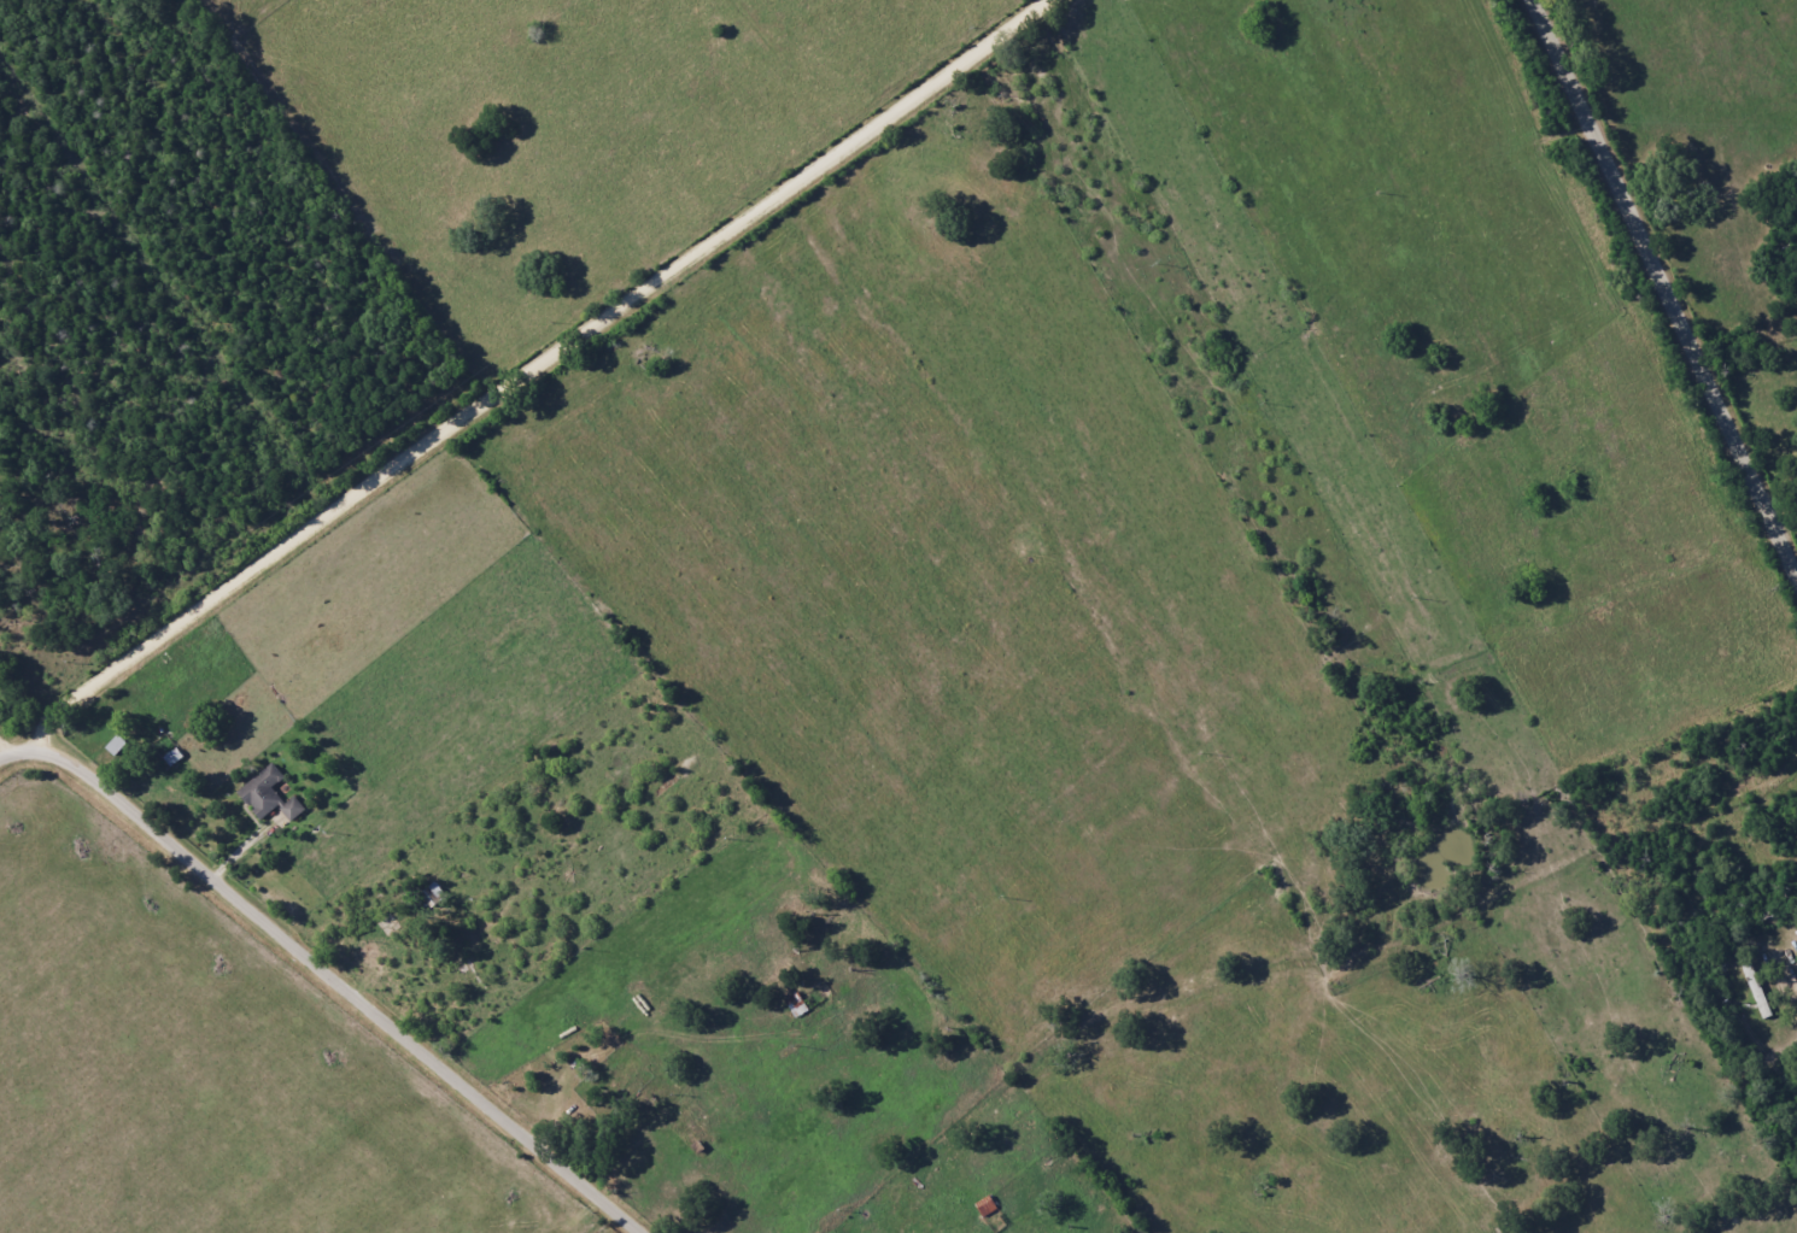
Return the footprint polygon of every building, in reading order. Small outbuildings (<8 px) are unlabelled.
[(184,759),(178,748),(164,757),(170,767),(184,759)] [(272,788),(285,778),(274,764),(237,792),(260,822),(284,803),(272,788)] [(292,822),(306,810),(295,797),(281,810),(292,822)] [(786,999),(797,1018),(809,1011),(798,992),(786,999)]
